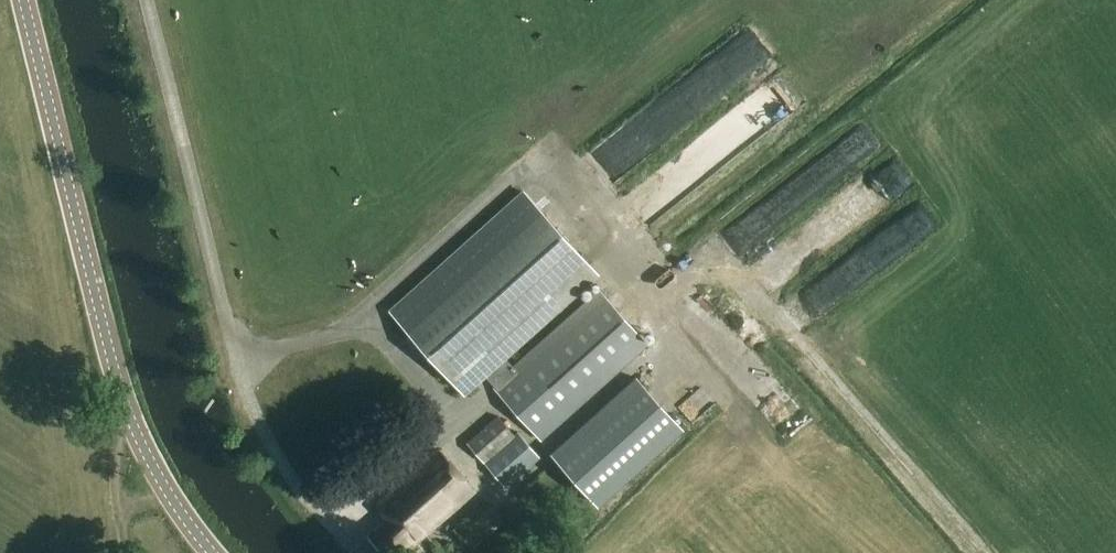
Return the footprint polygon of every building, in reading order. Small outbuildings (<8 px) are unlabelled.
[(596,211),(614,233),(757,121),(737,97),(696,129),(699,133),(640,179),(649,191),(641,197),(631,184),(596,211)] [(483,373),(505,354),(598,270),(545,211),(409,333),(462,392),(483,373)] [(596,502),(679,428),(633,376),(549,450),(596,502)] [(515,435),(484,460),(506,486),(540,459),(518,432),(515,435)] [(475,491),(439,451),(374,509),(386,522),(368,538),(382,552),(407,552),(475,491)] [(473,548),(503,523),(488,504),(458,530),(473,548)] [(446,552),(460,552),(461,552),(452,542),(443,550),(446,552)]
